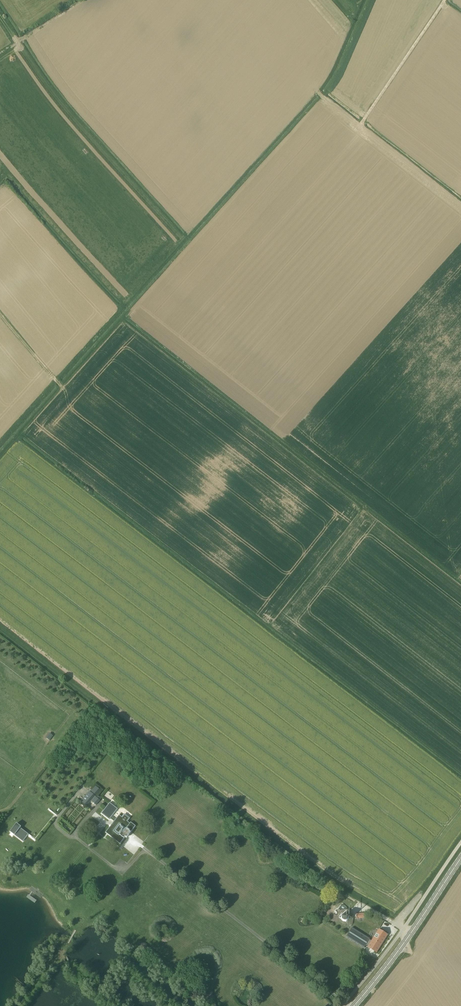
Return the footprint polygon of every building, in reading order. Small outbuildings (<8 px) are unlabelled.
[(95,786),(90,792),(89,791),(81,801),(87,806),(91,801),(96,805),(100,800),(95,796),(101,790),(95,786)] [(130,823),(128,822),(130,818),(124,813),(122,817),(119,815),(116,820),(112,817),(118,809),(110,803),(102,814),(110,820),(111,819),(114,822),(106,832),(120,843),(124,838),(125,836),(126,837),(130,832),(131,832),(135,826),(131,822),(130,823)] [(17,823),(10,832),(23,842),(29,834),(20,828),(21,826),(17,823)] [(343,904),(337,911),(338,912),(337,915),(341,916),(341,917),(341,918),(341,919),(342,920),(343,921),(344,921),(345,921),(346,921),(347,921),(348,921),(350,924),(350,925),(352,925),(353,923),(353,920),(353,915),(353,914),(353,915),(349,916),(347,914),(350,911),(350,910),(350,911),(347,908),(347,909),(343,905),(343,904)] [(366,945),(368,947),(376,952),(387,934),(379,929),(372,941),(369,939),(370,938),(352,927),(346,937),(364,948),(366,945)]
